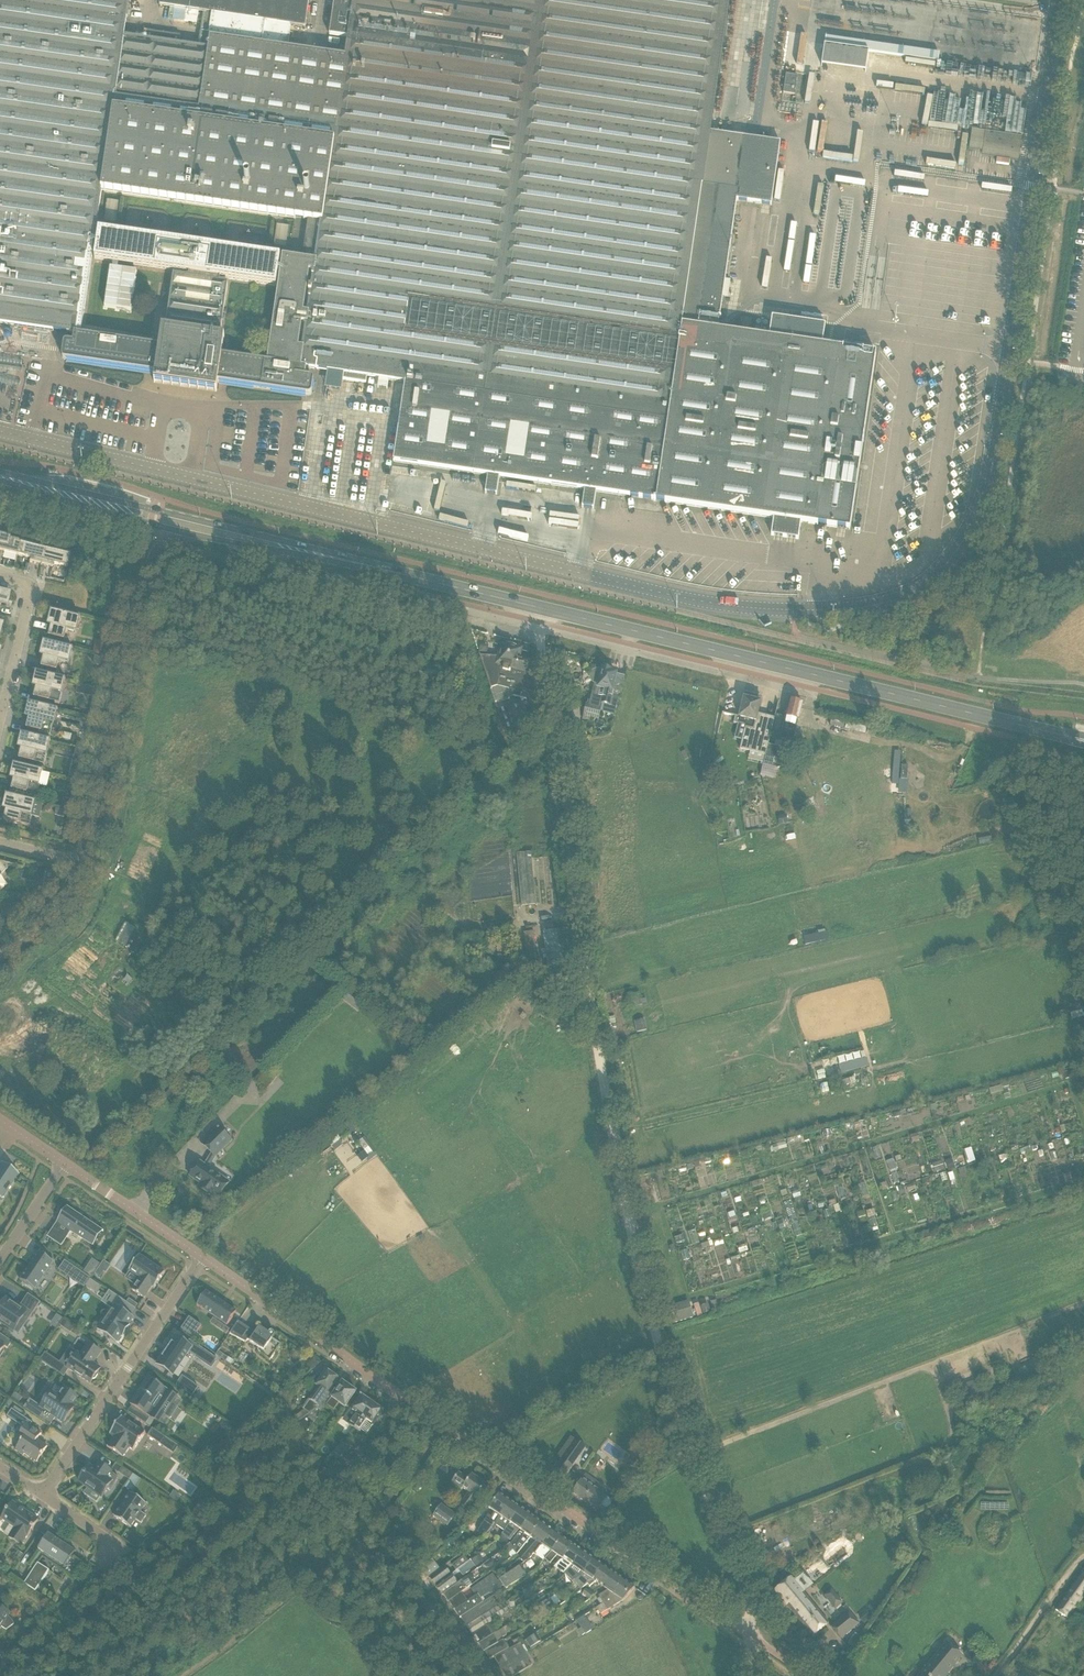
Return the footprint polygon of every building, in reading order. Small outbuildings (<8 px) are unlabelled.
[(159,5),(203,11),(198,47),(179,44),(181,35),(147,30),(146,40),(124,36),(128,8),(129,0),(0,0),(0,323),(50,330),(74,334),(73,342),(68,342),(65,342),(64,345),(62,355),(63,358),(65,360),(155,373),(154,381),(154,382),(216,391),(216,390),(217,390),(218,382),(309,395),(310,395),(311,394),(312,393),(313,381),(314,380),(313,379),(312,378),(312,377),(311,377),(305,376),(307,368),(332,371),(331,377),(366,383),(367,377),(379,378),(378,388),(387,389),(388,380),(405,382),(393,461),(488,475),(485,493),(497,494),(499,477),(584,489),(582,507),(594,509),(596,491),(654,500),(657,501),(850,529),(876,353),(822,345),(825,324),(772,317),(769,337),(718,329),(720,317),(701,314),(719,188),(737,190),(745,137),(710,132),(729,0),(337,0),(331,37),(348,39),(345,56),(210,36),(210,34),(288,45),(291,24),(305,26),(309,0),(160,0),(159,5)] [(869,51),(938,61),(939,53),(826,37),(825,44),(869,51)] [(869,51),(825,44),(822,66),(866,71),(868,54),(869,51)] [(783,93),(794,95),(797,76),(786,74),(783,93)] [(970,129),(968,152),(1016,157),(1019,134),(970,129)] [(914,367),(916,372),(926,368),(923,363),(914,367)] [(390,492),(419,493),(420,482),(391,480),(390,492)] [(421,496),(450,499),(452,488),(422,485),(421,496)] [(17,555),(20,540),(0,535),(0,550),(17,555)] [(40,565),(41,565),(45,546),(20,540),(17,555),(30,558),(29,561),(40,564),(40,565)] [(45,546),(41,565),(42,564),(53,567),(54,564),(67,567),(71,553),(45,546)] [(1,606),(0,606),(1,602),(11,605),(11,604),(8,603),(10,593),(0,590),(0,608),(1,606)] [(51,625),(49,636),(64,640),(64,639),(66,631),(76,633),(79,619),(80,619),(81,618),(51,611),(51,612),(52,612),(50,621),(54,622),(53,626),(51,625)] [(44,656),(41,667),(57,670),(57,669),(59,661),(68,663),(72,649),(73,649),(43,642),(44,643),(42,652),(47,653),(46,656),(44,656)] [(95,645),(93,653),(101,655),(103,647),(103,646),(95,644),(95,645)] [(487,657),(479,657),(483,667),(490,686),(492,690),(492,691),(496,701),(505,699),(513,696),(515,696),(524,698),(526,692),(534,692),(531,680),(529,671),(527,670),(529,662),(529,661),(519,659),(521,649),(502,645),(499,657),(492,657),(492,654),(487,654),(487,657)] [(95,656),(94,661),(95,664),(100,665),(102,658),(95,656)] [(584,715),(583,719),(589,721),(589,718),(598,720),(598,718),(598,717),(600,709),(615,713),(616,710),(619,697),(612,696),(614,686),(613,685),(615,679),(616,674),(611,673),(611,672),(609,671),(609,670),(605,669),(604,670),(602,670),(600,669),(596,669),(594,670),(591,672),(590,675),(589,678),(590,681),(598,688),(594,687),(590,705),(587,704),(584,715)] [(62,694),(61,694),(64,680),(66,680),(66,679),(36,672),(36,673),(37,673),(35,682),(39,683),(38,687),(36,686),(34,697),(60,704),(62,694)] [(87,686),(85,695),(92,697),(94,688),(87,686)] [(735,717),(734,723),(737,724),(738,724),(734,738),(741,740),(739,749),(765,755),(766,756),(768,745),(775,718),(774,718),(758,714),(761,700),(762,696),(745,692),(744,695),(739,717),(735,716),(735,717)] [(796,730),(802,704),(789,700),(779,739),(793,742),(796,730)] [(53,726),(57,711),(58,711),(58,710),(28,703),(28,704),(29,704),(27,713),(32,714),(31,717),(29,717),(26,728),(39,731),(39,733),(52,737),(54,726),(53,726)] [(831,720),(830,725),(842,728),(843,723),(831,720)] [(846,723),(845,729),(865,734),(866,728),(846,723)] [(583,731),(571,732),(572,743),(584,741),(583,731)] [(19,759),(45,765),(47,756),(46,755),(49,741),(51,741),(21,734),(22,734),(20,744),(24,745),(23,748),(21,748),(19,759)] [(765,755),(763,765),(776,768),(784,767),(787,754),(780,753),(782,748),(768,745),(766,756),(765,755)] [(11,789),(36,795),(42,772),(43,772),(43,771),(14,764),(13,765),(15,765),(12,774),(17,775),(16,779),(14,778),(11,789)] [(716,768),(710,773),(721,787),(727,781),(723,776),(727,774),(723,769),(720,772),(716,768)] [(4,820),(30,826),(32,817),(31,817),(34,802),(36,803),(36,802),(6,795),(6,796),(7,796),(5,805),(9,806),(9,809),(6,809),(4,820)] [(64,799),(62,808),(68,809),(70,800),(64,799)] [(50,807),(49,814),(57,816),(58,809),(50,807)] [(784,815),(777,816),(779,824),(786,823),(784,815)] [(518,851),(522,904),(536,903),(532,850),(518,851)] [(7,869),(9,864),(0,862),(0,875),(7,869)] [(543,933),(550,988),(569,986),(562,930),(543,933)] [(825,931),(804,937),(805,945),(827,940),(825,931)] [(526,947),(521,947),(522,952),(523,963),(535,961),(534,947),(533,932),(524,933),(526,947)] [(639,993),(630,995),(632,1007),(642,1005),(639,993)] [(362,999),(355,1008),(358,1011),(366,1002),(362,999)] [(1069,1021),(1067,1011),(1055,1014),(1057,1024),(1069,1021)] [(643,1030),(643,1025),(640,1025),(640,1021),(635,1021),(635,1030),(643,1030)] [(836,1059),(814,1062),(815,1068),(837,1065),(836,1059)] [(851,1062),(839,1065),(841,1072),(853,1069),(867,1065),(865,1059),(851,1062)] [(1070,1071),(1063,1073),(1065,1079),(1072,1077),(1070,1071)] [(849,1079),(836,1083),(838,1088),(851,1084),(849,1079)] [(218,1128),(201,1144),(213,1155),(221,1147),(223,1149),(231,1140),(218,1128)] [(831,1130),(822,1132),(823,1138),(832,1136),(831,1130)] [(917,1133),(910,1135),(912,1142),(919,1140),(917,1133)] [(334,1134),(326,1139),(332,1146),(339,1140),(334,1134)] [(365,1137),(358,1142),(369,1156),(376,1151),(365,1137)] [(970,1147),(964,1149),(968,1162),(974,1160),(970,1147)] [(961,1154),(945,1162),(948,1169),(964,1162),(961,1154)] [(1,1200),(2,1199),(1,1199),(17,1175),(18,1176),(18,1175),(0,1162),(0,1163),(1,1164),(0,1165),(0,1199),(1,1200)] [(196,1167),(190,1176),(201,1184),(198,1187),(213,1197),(215,1194),(219,1197),(225,1188),(229,1182),(210,1168),(205,1165),(200,1162),(196,1167)] [(894,1162),(887,1164),(890,1171),(896,1168),(894,1162)] [(60,1220),(54,1228),(66,1236),(72,1228),(76,1231),(75,1232),(93,1244),(102,1230),(103,1231),(96,1226),(96,1227),(77,1215),(77,1213),(67,1207),(68,1207),(62,1217),(63,1218),(62,1220),(60,1220)] [(771,1210),(761,1214),(764,1221),(774,1217),(771,1210)] [(54,1263),(52,1261),(38,1252),(20,1278),(19,1279),(35,1290),(54,1263)] [(165,1272),(139,1255),(129,1270),(140,1278),(132,1290),(144,1298),(152,1287),(154,1288),(165,1272)] [(92,1259),(83,1273),(91,1278),(100,1264),(92,1259)] [(65,1261),(58,1270),(70,1278),(76,1269),(65,1261)] [(99,1267),(95,1273),(100,1277),(104,1271),(99,1267)] [(84,1274),(78,1283),(84,1287),(90,1278),(84,1274)] [(136,1308),(109,1291),(108,1291),(115,1296),(110,1304),(115,1307),(99,1330),(116,1341),(121,1334),(122,1335),(128,1326),(127,1325),(132,1318),(130,1317),(136,1308)] [(228,1324),(236,1311),(237,1311),(227,1305),(222,1301),(206,1291),(199,1302),(197,1305),(219,1321),(227,1326),(228,1324)] [(28,1321),(40,1302),(28,1294),(19,1308),(6,1299),(0,1308),(0,1322),(7,1327),(8,1326),(14,1331),(19,1323),(24,1326),(28,1320),(28,1321)] [(715,1300),(710,1302),(714,1313),(719,1312),(715,1300)] [(708,1304),(700,1306),(703,1314),(710,1312),(708,1304)] [(691,1308),(671,1315),(673,1324),(694,1318),(691,1308)] [(57,1315),(52,1322),(58,1326),(63,1319),(57,1315)] [(201,1326),(201,1325),(189,1317),(182,1328),(181,1329),(193,1337),(201,1326)] [(270,1333),(269,1333),(269,1334),(259,1327),(255,1333),(238,1321),(229,1334),(246,1342),(248,1340),(250,1341),(250,1342),(259,1348),(257,1350),(270,1361),(281,1345),(272,1339),(274,1337),(274,1336),(274,1335),(274,1334),(274,1333),(273,1332),(272,1332),(271,1332),(270,1332),(270,1333)] [(4,1351),(3,1350),(5,1347),(8,1348),(12,1342),(0,1334),(0,1357),(4,1351)] [(175,1337),(157,1364),(173,1375),(188,1352),(202,1361),(206,1356),(215,1361),(217,1358),(189,1340),(187,1344),(175,1337)] [(70,1348),(60,1362),(60,1363),(67,1367),(67,1368),(69,1369),(90,1383),(93,1379),(95,1379),(98,1375),(97,1372),(100,1368),(93,1363),(100,1352),(88,1344),(81,1355),(70,1348)] [(45,1352),(40,1360),(55,1371),(60,1363),(60,1362),(45,1352)] [(302,1411),(292,1419),(305,1434),(324,1407),(325,1405),(320,1401),(326,1392),(328,1393),(332,1388),(337,1380),(338,1379),(327,1371),(324,1376),(321,1380),(317,1386),(318,1386),(309,1399),(302,1411)] [(136,1396),(135,1396),(131,1402),(130,1404),(132,1405),(141,1412),(159,1424),(178,1397),(167,1389),(148,1377),(136,1396)] [(182,1377),(176,1386),(192,1396),(198,1387),(182,1377)] [(326,1392),(320,1401),(325,1405),(326,1406),(342,1383),(337,1380),(332,1388),(328,1393),(326,1392)] [(958,1389),(954,1380),(942,1385),(945,1394),(958,1389)] [(976,1380),(965,1382),(967,1395),(979,1392),(976,1380)] [(326,1406),(334,1411),(340,1402),(346,1407),(356,1392),(342,1382),(342,1383),(326,1406)] [(30,1399),(24,1408),(50,1426),(55,1417),(62,1422),(64,1423),(65,1422),(64,1421),(73,1409),(74,1407),(73,1406),(72,1407),(71,1406),(77,1397),(64,1389),(58,1397),(52,1393),(52,1392),(51,1391),(49,1394),(42,1405),(41,1406),(30,1399)] [(15,1392),(11,1398),(19,1403),(22,1397),(15,1392)] [(355,1393),(346,1406),(351,1409),(350,1410),(356,1413),(348,1424),(354,1428),(372,1403),(361,1395),(360,1396),(355,1393)] [(372,1403),(354,1428),(359,1432),(361,1430),(366,1434),(372,1425),(373,1426),(377,1420),(383,1411),(372,1403)] [(41,1433),(30,1426),(32,1423),(12,1409),(7,1416),(23,1428),(17,1437),(22,1440),(15,1450),(23,1455),(24,1454),(37,1462),(47,1447),(37,1440),(41,1433)] [(133,1450),(145,1433),(121,1417),(110,1434),(114,1437),(107,1447),(113,1451),(112,1453),(117,1456),(118,1455),(122,1458),(129,1447),(133,1450)] [(147,1435),(161,1445),(166,1438),(152,1429),(147,1435)] [(575,1440),(562,1459),(555,1469),(565,1476),(585,1447),(575,1440)] [(342,1441),(333,1452),(339,1458),(348,1447),(342,1441)] [(660,1458),(666,1470),(683,1462),(677,1450),(660,1458)] [(118,1477),(110,1472),(111,1471),(99,1463),(97,1467),(98,1467),(96,1470),(89,1465),(78,1481),(101,1496),(107,1488),(110,1489),(118,1477)] [(122,1467),(119,1472),(130,1480),(133,1475),(122,1467)] [(468,1510),(477,1497),(486,1485),(472,1475),(468,1480),(459,1473),(452,1482),(462,1489),(462,1488),(469,1493),(460,1505),(468,1510)] [(598,1511),(601,1506),(606,1509),(612,1500),(598,1490),(601,1485),(586,1474),(582,1478),(578,1475),(567,1489),(598,1511)] [(137,1485),(140,1479),(133,1475),(130,1480),(137,1485)] [(173,1491),(169,1497),(176,1502),(180,1496),(173,1491)] [(130,1528),(136,1519),(141,1523),(146,1516),(140,1512),(146,1504),(130,1493),(114,1517),(130,1528)] [(486,1517),(478,1530),(483,1535),(483,1536),(486,1534),(490,1530),(500,1515),(501,1515),(511,1501),(502,1496),(499,1493),(498,1496),(493,1502),(489,1508),(494,1512),(491,1516),(488,1514),(486,1517)] [(490,1530),(486,1534),(488,1535),(490,1531),(491,1532),(492,1532),(497,1525),(504,1530),(520,1508),(511,1501),(501,1515),(500,1515),(490,1530)] [(20,1508),(12,1502),(1,1518),(9,1524),(15,1528),(8,1537),(20,1545),(27,1536),(38,1520),(25,1511),(24,1511),(20,1508)] [(433,1516),(448,1526),(455,1515),(441,1505),(433,1516)] [(504,1530),(501,1534),(510,1540),(519,1529),(520,1530),(520,1529),(521,1530),(531,1516),(520,1508),(504,1530)] [(519,1532),(510,1544),(515,1547),(517,1554),(530,1537),(541,1522),(531,1516),(521,1530),(520,1529),(520,1530),(521,1530),(519,1532)] [(524,1562),(530,1558),(533,1554),(534,1552),(541,1544),(542,1544),(552,1530),(541,1522),(530,1537),(536,1541),(521,1559),(524,1562)] [(8,1537),(15,1528),(9,1524),(3,1534),(8,1537)] [(534,1552),(533,1554),(536,1555),(537,1554),(545,1559),(552,1551),(562,1537),(552,1530),(542,1544),(541,1544),(534,1552)] [(75,1551),(48,1533),(37,1549),(65,1567),(75,1551)] [(455,1536),(450,1542),(456,1547),(461,1541),(455,1536)] [(552,1551),(545,1559),(550,1563),(557,1554),(562,1558),(563,1559),(573,1545),(562,1537),(552,1551)] [(564,1572),(565,1573),(572,1565),(582,1551),(573,1545),(563,1559),(562,1558),(554,1567),(563,1574),(564,1572)] [(18,1551),(14,1556),(20,1560),(23,1555),(18,1551)] [(572,1582),(575,1580),(583,1573),(584,1573),(594,1559),(582,1551),(572,1565),(565,1573),(564,1573),(572,1582)] [(479,1555),(471,1560),(476,1566),(483,1561),(479,1555)] [(464,1556),(452,1565),(456,1570),(468,1561),(464,1556)] [(588,1584),(593,1580),(603,1566),(594,1559),(584,1573),(583,1573),(575,1580),(583,1588),(588,1584)] [(49,1570),(38,1562),(23,1583),(35,1591),(49,1570)] [(435,1562),(424,1570),(430,1578),(440,1569),(435,1562)] [(430,1578),(436,1586),(451,1574),(445,1565),(430,1578)] [(498,1580),(478,1594),(481,1599),(503,1585),(506,1589),(526,1575),(519,1565),(498,1580)] [(595,1582),(604,1588),(604,1587),(605,1588),(615,1573),(603,1566),(593,1580),(588,1584),(590,1586),(595,1582)] [(1055,1610),(1068,1619),(1083,1596),(1083,1574),(1082,1572),(1081,1572),(1055,1610)] [(91,1573),(84,1583),(85,1584),(96,1576),(91,1573)] [(492,1573),(470,1589),(476,1596),(478,1594),(498,1580),(492,1573)] [(599,1596),(602,1602),(603,1602),(614,1594),(624,1580),(615,1573),(605,1588),(604,1587),(604,1588),(608,1591),(599,1596)] [(436,1586),(442,1594),(443,1594),(458,1582),(451,1574),(436,1586)] [(775,1590),(812,1636),(829,1623),(791,1577),(775,1590)] [(458,1582),(443,1594),(449,1602),(461,1593),(468,1588),(461,1580),(458,1582)] [(603,1602),(602,1602),(607,1610),(608,1610),(623,1601),(635,1588),(624,1580),(614,1594),(603,1602)] [(842,1603),(831,1590),(824,1596),(835,1608),(842,1603)] [(461,1593),(449,1602),(455,1610),(467,1601),(461,1593)] [(467,1601),(455,1610),(460,1618),(461,1617),(483,1603),(481,1599),(478,1594),(476,1596),(467,1601)] [(665,1599),(660,1595),(656,1601),(662,1604),(665,1599)] [(461,1617),(467,1627),(497,1606),(491,1597),(483,1603),(461,1617)] [(555,1605),(550,1597),(541,1603),(546,1611),(555,1605)] [(467,1627),(472,1635),(487,1625),(497,1619),(512,1609),(506,1601),(497,1606),(467,1627)] [(1,1626),(6,1630),(14,1624),(8,1616),(10,1614),(0,1607),(0,1628),(1,1626)] [(830,1626),(841,1639),(859,1624),(849,1611),(830,1626)] [(582,1617),(576,1621),(585,1634),(591,1631),(582,1617)] [(497,1619),(487,1625),(493,1634),(498,1630),(502,1628),(497,1619)] [(487,1625),(472,1635),(478,1643),(479,1643),(493,1634),(487,1625)] [(503,1628),(499,1631),(503,1638),(507,1635),(503,1628)] [(479,1643),(483,1651),(503,1639),(503,1638),(499,1631),(498,1630),(493,1634),(479,1643)] [(489,1660),(494,1657),(509,1648),(503,1639),(483,1651),(484,1652),(484,1651),(489,1660)] [(963,1655),(947,1642),(918,1675),(946,1675),(963,1655)] [(494,1657),(505,1675),(514,1675),(532,1665),(519,1643),(509,1648),(494,1657)] [(968,1648),(964,1653),(969,1658),(970,1657),(973,1652),(968,1648)]
